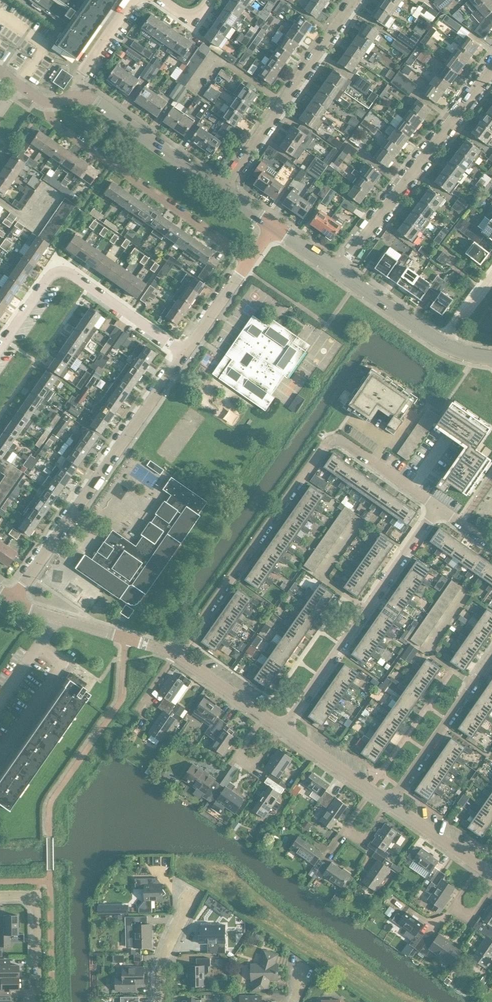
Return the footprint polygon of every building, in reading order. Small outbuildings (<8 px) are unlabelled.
[(62,19),(63,17),(67,20),(66,22),(68,24),(54,44),(57,46),(75,59),(104,17),(104,16),(109,10),(114,3),(116,0),(34,0),(62,19)] [(226,8),(244,21),(247,17),(242,14),(246,8),(235,0),(231,0),(226,8)] [(246,8),(260,17),(266,21),(270,14),(271,11),(275,5),(267,0),(259,0),(258,1),(265,7),(263,11),(260,11),(249,3),(251,0),(235,0),(246,8)] [(283,9),(287,12),(291,7),(281,0),(273,12),(279,15),(283,9)] [(313,0),(311,0),(305,9),(317,18),(324,7),(313,0)] [(378,6),(392,16),(399,6),(391,0),(383,0),(378,6)] [(438,5),(442,10),(453,0),(444,0),(438,5)] [(478,8),(485,17),(475,31),(484,38),(491,27),(491,0),(487,0),(478,8)] [(409,12),(416,17),(423,8),(416,3),(409,12)] [(378,6),(371,16),(389,29),(396,19),(391,16),(392,16),(378,6)] [(436,17),(439,13),(431,7),(428,11),(436,17)] [(244,21),(226,8),(219,18),(233,27),(239,31),(246,22),(244,21)] [(275,18),(270,14),(266,21),(270,24),(275,18)] [(427,25),(430,21),(420,14),(418,18),(427,25)] [(472,55),(480,45),(467,35),(470,32),(445,14),(441,15),(440,17),(444,19),(443,20),(458,32),(457,33),(464,39),(460,45),(472,55)] [(152,15),(143,28),(153,35),(162,22),(153,15),(152,15)] [(300,15),(293,25),(306,34),(313,24),(300,15)] [(266,21),(260,17),(255,24),(261,28),(266,21)] [(233,27),(219,18),(212,28),(226,37),(233,27)] [(266,21),(261,28),(266,31),(270,24),(266,21)] [(172,29),(162,22),(153,35),(163,42),(172,29)] [(367,23),(360,33),(373,42),(380,32),(367,23)] [(306,34),(293,25),(290,30),(282,25),(278,30),(284,33),(299,44),(306,34)] [(426,34),(431,38),(438,43),(439,41),(432,36),(437,30),(432,27),(426,34)] [(226,37),(212,28),(206,37),(205,37),(219,47),(226,37)] [(183,36),(172,29),(163,42),(173,49),(183,36)] [(245,36),(251,40),(255,33),(250,29),(245,36)] [(413,30),(408,37),(417,43),(421,36),(413,30)] [(253,42),(258,45),(265,35),(260,32),(253,42)] [(413,48),(416,43),(401,32),(397,37),(413,48)] [(299,44),(284,33),(277,43),(292,54),(299,44)] [(360,33),(353,43),(366,52),(373,42),(360,33)] [(431,38),(426,34),(421,42),(425,45),(431,38)] [(183,36),(173,49),(171,53),(187,64),(177,79),(178,79),(181,75),(184,70),(187,66),(190,62),(193,58),(196,53),(198,49),(200,47),(199,47),(183,36)] [(251,40),(245,36),(241,42),(246,46),(251,40)] [(143,54),(146,48),(135,40),(131,46),(143,54)] [(407,56),(411,51),(395,40),(392,45),(407,56)] [(203,42),(200,47),(198,49),(207,55),(208,55),(212,49),(203,42)] [(258,45),(253,42),(249,48),(253,52),(258,45)] [(276,50),(273,55),(285,64),(292,54),(277,43),(274,48),(276,50)] [(366,52),(353,43),(346,53),(359,62),(366,52)] [(460,45),(453,55),(465,64),(472,55),(460,45)] [(418,46),(412,54),(417,58),(423,50),(418,46)] [(1,58),(7,60),(11,50),(4,47),(1,58)] [(117,47),(114,54),(122,58),(125,51),(117,47)] [(142,56),(129,47),(126,52),(139,61),(142,56)] [(146,48),(143,54),(149,59),(153,53),(146,48)] [(198,49),(196,53),(204,59),(207,55),(198,49)] [(234,64),(238,59),(225,49),(221,55),(234,64)] [(239,62),(244,65),(251,55),(246,52),(239,62)] [(196,53),(193,58),(201,64),(204,59),(196,53)] [(346,53),(339,63),(356,74),(359,70),(355,68),(359,62),(346,53)] [(417,58),(412,54),(406,62),(411,66),(417,58)] [(285,64),(273,55),(266,65),(278,74),(285,64)] [(450,58),(445,64),(458,74),(465,64),(453,55),(450,58)] [(157,58),(153,64),(155,65),(160,69),(164,63),(157,58)] [(201,64),(193,58),(190,62),(198,68),(201,64)] [(258,67),(254,72),(252,75),(257,79),(259,76),(271,84),(271,83),(273,84),(278,78),(276,77),(278,74),(266,65),(256,59),(253,63),(258,67)] [(153,64),(150,61),(140,75),(145,79),(155,65),(153,64)] [(190,62),(187,66),(196,72),(198,68),(190,62)] [(399,69),(410,76),(414,70),(403,63),(399,69)] [(458,74),(445,64),(438,74),(451,84),(458,74)] [(119,87),(129,73),(118,65),(112,73),(108,79),(108,80),(108,81),(112,85),(113,83),(119,87)] [(160,69),(155,65),(145,79),(151,82),(160,69)] [(196,72),(187,66),(184,70),(193,76),(196,72)] [(63,89),(72,76),(62,69),(53,82),(63,89)] [(229,81),(232,76),(222,69),(218,73),(229,81)] [(352,81),(335,69),(328,79),(345,91),(352,81)] [(193,76),(184,70),(181,75),(190,81),(193,76)] [(417,86),(403,75),(399,72),(395,76),(414,90),(417,86)] [(140,81),(129,73),(119,87),(124,91),(123,92),(127,96),(129,94),(130,94),(134,89),(140,81)] [(451,84),(438,74),(431,83),(443,93),(451,84)] [(190,81),(181,75),(178,79),(187,85),(190,81)] [(361,75),(357,80),(369,89),(373,83),(361,75)] [(414,90),(395,76),(391,82),(410,96),(414,90)] [(328,79),(321,89),(334,98),(348,108),(351,103),(341,96),(345,91),(328,79)] [(369,89),(357,80),(354,85),(366,94),(369,89)] [(175,99),(184,86),(179,82),(170,96),(175,99)] [(258,94),(245,85),(241,82),(234,93),(237,96),(251,105),(258,94)] [(443,93),(431,83),(423,93),(436,103),(443,93)] [(147,109),(157,94),(145,86),(135,101),(147,109)] [(189,89),(184,86),(175,99),(180,103),(189,89)] [(210,86),(207,90),(217,97),(221,93),(210,86)] [(321,89),(314,99),(327,108),(334,98),(321,89)] [(389,98),(391,99),(393,96),(385,89),(379,96),(382,98),(384,96),(385,95),(389,98)] [(217,97),(207,90),(204,95),(214,102),(217,97)] [(369,96),(376,100),(379,95),(372,91),(369,96)] [(157,94),(147,109),(158,116),(168,102),(157,94)] [(202,98),(197,95),(193,101),(198,104),(202,98)] [(237,96),(230,106),(244,116),(251,105),(237,96)] [(314,99),(307,109),(326,122),(331,125),(338,130),(340,126),(333,121),(323,114),(327,108),(314,99)] [(419,99),(411,109),(424,119),(431,109),(419,99)] [(211,105),(207,102),(197,116),(201,119),(211,105)] [(175,128),(185,113),(175,106),(164,121),(175,128)] [(244,116),(230,106),(222,117),(235,127),(236,127),(244,116)] [(362,118),(367,112),(360,107),(355,113),(362,118)] [(326,122),(307,109),(300,119),(317,131),(324,121),(326,122)] [(411,109),(404,119),(417,128),(424,119),(411,109)] [(404,119),(397,114),(393,110),(390,114),(394,117),(390,123),(397,128),(409,138),(417,128),(404,119)] [(488,112),(480,122),(491,131),(491,115),(488,112)] [(185,113),(175,128),(185,135),(195,120),(185,113)] [(214,122),(217,117),(212,114),(209,118),(214,122)] [(215,137),(212,134),(202,148),(213,155),(222,142),(224,143),(235,127),(222,117),(218,123),(223,126),(215,137)] [(360,120),(357,117),(355,119),(354,118),(350,123),(355,127),(360,120)] [(472,133),(488,145),(491,140),(490,138),(491,136),(491,131),(480,122),(472,133)] [(295,126),(287,136),(300,145),(305,149),(313,139),(295,126)] [(202,148),(212,134),(201,127),(191,140),(202,148)] [(409,138),(397,128),(389,138),(402,147),(409,138)] [(41,150),(49,138),(39,131),(35,136),(29,132),(19,146),(25,151),(31,143),(41,150)] [(339,148),(343,143),(331,134),(327,140),(339,148)] [(361,148),(365,143),(353,134),(349,139),(361,148)] [(287,136),(280,147),(293,156),(300,145),(287,136)] [(49,138),(41,150),(51,157),(59,145),(49,138)] [(402,147),(389,138),(382,147),(395,157),(402,147)] [(467,139),(464,144),(461,144),(459,147),(460,149),(459,150),(475,162),(483,152),(467,139)] [(349,143),(343,150),(348,154),(349,153),(354,156),(358,150),(349,143)] [(69,152),(59,145),(51,157),(60,163),(69,152)] [(395,157),(382,147),(375,157),(387,167),(395,157)] [(30,165),(39,151),(36,149),(32,155),(31,158),(21,151),(18,156),(30,165)] [(285,163),(288,159),(277,151),(277,152),(274,150),(272,154),(285,163)] [(343,150),(339,157),(343,160),(348,154),(343,150)] [(459,150),(451,161),(465,171),(470,165),(473,168),(477,163),(475,162),(459,150)] [(42,153),(39,151),(30,165),(34,168),(38,163),(36,162),(42,153)] [(69,152),(60,163),(58,166),(68,173),(70,170),(79,158),(69,152)] [(28,174),(21,169),(24,163),(13,155),(5,165),(17,173),(25,179),(28,174)] [(324,171),(328,165),(316,156),(306,171),(308,172),(318,179),(324,171)] [(343,160),(339,157),(334,163),(339,166),(343,160)] [(89,165),(79,158),(70,170),(75,174),(72,179),(77,182),(80,177),(89,165)] [(295,163),(288,159),(285,163),(291,168),(295,163)] [(265,191),(274,179),(278,173),(268,166),(269,165),(262,161),(253,174),(259,178),(255,184),(265,191)] [(465,171),(451,161),(443,171),(457,182),(459,179),(461,181),(464,176),(463,174),(465,171)] [(334,168),(329,164),(328,165),(324,171),(329,174),(334,168)] [(5,165),(0,173),(0,176),(10,183),(17,173),(5,165)] [(89,165),(80,177),(90,184),(98,172),(89,165)] [(375,184),(382,174),(370,165),(363,175),(375,184)] [(306,171),(302,168),(295,178),(300,182),(308,172),(306,171)] [(47,182),(54,172),(50,169),(43,179),(47,182)] [(375,184),(363,175),(355,169),(352,173),(356,176),(355,177),(357,178),(353,183),(356,185),(367,194),(375,184)] [(443,171),(435,182),(451,194),(455,189),(453,187),(457,182),(443,171)] [(54,172),(47,182),(57,189),(64,178),(60,175),(58,179),(52,175),(54,172)] [(485,173),(479,181),(484,185),(485,186),(491,178),(485,173)] [(36,190),(42,181),(33,175),(27,183),(36,190)] [(0,176),(0,191),(3,193),(10,183),(0,176)] [(64,178),(57,189),(67,195),(70,190),(65,187),(69,181),(64,178)] [(285,186),(274,179),(265,191),(276,199),(285,186)] [(113,200),(121,188),(111,181),(103,193),(113,200)] [(17,188),(25,193),(31,197),(35,191),(26,185),(24,187),(20,184),(17,188)] [(324,198),(331,188),(325,184),(318,194),(324,198)] [(367,194),(356,185),(348,195),(360,203),(367,194)] [(283,204),(284,204),(282,206),(289,211),(290,209),(294,211),(303,198),(298,194),(300,191),(295,187),(283,204)] [(113,200),(111,203),(116,207),(118,203),(123,207),(131,195),(121,188),(113,200)] [(331,188),(324,198),(322,202),(327,205),(336,192),(331,188)] [(430,188),(422,199),(436,209),(441,204),(443,205),(446,200),(430,188)] [(75,194),(70,190),(67,195),(71,199),(75,194)] [(31,197),(25,193),(19,202),(15,199),(11,204),(21,211),(31,197)] [(131,195),(123,207),(129,211),(126,215),(130,219),(134,214),(142,203),(131,195)] [(303,198),(294,211),(304,218),(318,198),(312,195),(308,201),(303,198)] [(456,202),(466,209),(469,204),(460,197),(456,202)] [(71,210),(75,205),(64,198),(61,203),(71,210)] [(353,213),(357,207),(345,198),(341,204),(353,213)] [(422,199),(414,209),(428,220),(431,217),(433,218),(437,213),(435,211),(436,209),(422,199)] [(466,209),(456,202),(452,207),(462,215),(466,209)] [(61,203),(57,207),(68,215),(71,210),(61,203)] [(152,210),(142,203),(134,214),(144,221),(152,210)] [(473,214),(477,210),(471,206),(468,210),(473,214)] [(57,207),(54,212),(65,220),(68,215),(57,207)] [(103,215),(93,208),(89,213),(100,220),(103,215)] [(428,220),(414,209),(406,220),(421,230),(422,228),(424,230),(428,225),(426,223),(428,220)] [(152,210),(144,221),(154,228),(162,217),(152,210)] [(322,231),(332,218),(321,210),(311,223),(322,231)] [(54,212),(51,217),(62,224),(65,220),(54,212)] [(334,214),(332,218),(322,231),(333,239),(342,226),(345,222),(334,214)] [(51,217),(48,221),(58,229),(62,224),(51,217)] [(162,217),(154,228),(151,232),(156,235),(158,231),(164,235),(172,224),(162,217)] [(472,223),(463,217),(459,222),(482,239),(485,235),(491,240),(491,221),(491,220),(486,217),(479,226),(478,226),(477,227),(472,223)] [(3,221),(0,219),(0,221),(9,227),(12,223),(5,218),(3,221)] [(97,223),(93,220),(89,227),(93,230),(97,223)] [(406,220),(398,230),(414,242),(418,237),(416,236),(421,230),(406,220)] [(17,221),(14,225),(21,230),(24,226),(17,221)] [(48,221),(44,226),(55,234),(58,229),(48,221)] [(482,239),(459,222),(455,227),(475,242),(466,253),(481,265),(490,253),(478,244),(482,239)] [(112,223),(109,227),(116,232),(119,228),(112,223)] [(182,231),(172,224),(164,235),(174,242),(182,231)] [(445,226),(442,230),(447,234),(453,225),(451,224),(445,226)] [(55,234),(44,226),(41,231),(52,238),(55,234)] [(99,234),(103,237),(108,230),(104,227),(99,234)] [(447,234),(442,230),(436,238),(441,242),(447,234)] [(52,238),(41,231),(38,236),(48,244),(52,238)] [(182,231),(174,242),(184,250),(192,238),(182,231)] [(85,242),(74,234),(65,248),(75,255),(85,242)] [(109,241),(113,244),(118,237),(114,234),(109,241)] [(37,236),(30,246),(42,254),(47,246),(48,244),(38,236),(37,236)] [(133,238),(130,242),(136,246),(139,242),(138,241),(139,240),(134,237),(133,238)] [(5,238),(3,242),(10,247),(12,243),(5,238)] [(203,245),(192,238),(184,250),(195,257),(203,245)] [(125,240),(121,245),(125,248),(130,241),(126,239),(125,240)] [(3,242),(0,246),(0,247),(7,251),(10,247),(3,242)] [(95,249),(85,242),(75,255),(85,262),(95,249)] [(213,252),(203,245),(195,257),(206,264),(197,277),(205,282),(216,266),(207,260),(213,252)] [(42,254),(30,246),(23,256),(34,264),(42,254)] [(429,258),(432,252),(423,246),(419,251),(429,258)] [(150,255),(153,252),(146,247),(144,251),(150,255)] [(129,255),(133,258),(138,251),(134,248),(129,255)] [(155,248),(153,252),(150,255),(157,260),(159,256),(157,255),(159,253),(158,251),(155,248)] [(95,249),(85,262),(96,269),(105,256),(95,249)] [(451,257),(443,251),(437,259),(445,265),(451,257)] [(386,252),(375,268),(387,276),(396,264),(401,268),(409,256),(403,252),(398,260),(386,252)] [(140,262),(144,265),(148,258),(144,255),(140,262)] [(175,264),(177,260),(170,255),(168,259),(175,264)] [(34,264),(23,256),(16,266),(27,275),(34,264)] [(115,263),(105,256),(96,269),(106,276),(115,263)] [(409,256),(401,268),(405,271),(397,283),(409,291),(420,276),(408,268),(414,259),(409,256)] [(183,265),(177,260),(175,264),(181,268),(183,265)] [(150,269),(154,272),(159,265),(155,262),(150,269)] [(125,270),(115,263),(106,276),(116,283),(125,270)] [(27,275),(16,266),(9,277),(20,285),(27,275)] [(166,273),(161,269),(157,274),(162,278),(166,273)] [(125,270),(116,283),(126,290),(136,277),(125,270)] [(204,284),(193,277),(187,273),(180,283),(182,284),(197,294),(197,293),(199,294),(202,289),(201,288),(204,284)] [(432,284),(420,276),(409,291),(421,300),(429,288),(434,291),(443,279),(437,275),(432,284)] [(9,277),(1,287),(13,295),(20,285),(9,277)] [(146,284),(136,277),(126,290),(136,297),(146,284)] [(443,279),(434,291),(439,294),(431,306),(443,315),(454,299),(442,291),(448,283),(443,279)] [(472,290),(475,285),(470,282),(467,286),(472,290)] [(197,294),(182,284),(175,293),(190,304),(197,294)] [(1,287),(0,289),(0,302),(6,306),(13,295),(1,287)] [(152,292),(147,289),(140,300),(145,303),(149,297),(153,300),(156,296),(152,293),(152,292)] [(190,304),(175,293),(172,298),(176,301),(172,306),(183,314),(190,304)] [(183,314),(172,306),(168,304),(161,314),(165,316),(176,324),(183,314)] [(82,318),(93,325),(100,315),(89,308),(82,318)] [(226,354),(227,355),(223,361),(222,360),(213,373),(266,410),(275,397),(272,395),(285,376),(288,377),(306,350),(294,342),(298,336),(272,317),(267,324),(253,315),(244,328),(248,330),(243,336),(240,334),(235,341),(237,343),(229,355),(226,354)] [(82,318),(75,328),(90,338),(97,328),(93,325),(82,318)] [(109,336),(110,337),(114,340),(121,330),(116,326),(109,336)] [(75,328),(69,337),(84,348),(90,338),(75,328)] [(123,331),(116,341),(126,348),(131,341),(127,338),(129,335),(123,331)] [(84,348),(69,337),(62,347),(77,358),(84,348)] [(114,340),(110,337),(103,347),(107,350),(114,340)] [(126,348),(116,341),(113,347),(117,350),(121,344),(126,348)] [(156,354),(145,346),(139,342),(132,352),(138,356),(149,364),(156,354)] [(77,358),(62,347),(55,357),(66,364),(70,367),(77,358)] [(107,350),(103,347),(100,351),(101,352),(98,357),(102,360),(106,355),(104,354),(107,350)] [(149,364),(138,356),(131,366),(142,373),(149,364)] [(66,364),(55,357),(48,367),(63,378),(70,367),(66,364)] [(102,360),(98,357),(94,363),(93,362),(89,367),(95,371),(95,370),(102,360)] [(102,360),(95,370),(102,375),(105,370),(102,368),(106,363),(102,360)] [(142,373),(131,366),(127,363),(120,373),(135,383),(142,373)] [(401,419),(416,398),(372,368),(346,406),(367,421),(370,415),(373,417),(379,408),(393,417),(385,428),(394,434),(404,420),(401,419)] [(93,375),(89,381),(99,388),(100,388),(102,385),(95,381),(97,378),(98,379),(101,375),(102,375),(95,370),(95,371),(92,375),(93,375)] [(39,381),(50,388),(53,383),(57,386),(61,381),(46,371),(39,381)] [(80,374),(80,375),(87,379),(91,374),(86,371),(83,376),(80,374)] [(120,373),(113,383),(128,393),(135,383),(120,373)] [(87,379),(80,375),(73,384),(76,386),(80,389),(87,379)] [(39,381),(32,390),(43,398),(47,401),(54,391),(50,388),(39,381)] [(85,386),(82,390),(88,394),(91,390),(90,389),(91,387),(97,391),(99,388),(89,381),(85,386)] [(113,383),(106,393),(121,403),(128,393),(113,383)] [(43,398),(32,390),(25,400),(40,411),(44,406),(40,402),(43,398)] [(78,394),(74,400),(81,404),(88,394),(82,390),(79,395),(78,394)] [(106,393),(99,402),(114,413),(121,403),(106,393)] [(296,393),(289,405),(296,410),(304,398),(296,393)] [(71,395),(68,400),(72,403),(74,400),(78,394),(76,397),(71,395)] [(25,400),(18,410),(29,418),(32,413),(37,416),(40,411),(25,400)] [(72,403),(68,400),(64,405),(68,408),(72,403)] [(74,400),(72,403),(68,408),(68,409),(71,405),(68,410),(76,416),(80,411),(74,408),(76,405),(80,408),(82,405),(81,404),(74,400)] [(436,426),(465,447),(444,477),(443,477),(437,485),(446,492),(452,484),(468,495),(491,460),(477,449),(491,428),(453,401),(438,423),(438,424),(436,426)] [(103,405),(100,410),(97,408),(93,413),(107,423),(114,413),(99,402),(103,405)] [(428,408),(423,417),(398,452),(408,460),(439,416),(428,408)] [(29,418),(18,410),(11,420),(26,431),(30,425),(26,422),(29,418)] [(66,413),(59,424),(68,430),(70,427),(67,425),(72,418),(66,413)] [(90,419),(93,420),(89,425),(100,433),(107,423),(93,413),(94,414),(90,419)] [(52,420),(57,423),(61,417),(56,414),(52,420)] [(11,420),(4,430),(15,437),(18,433),(23,436),(26,431),(11,420)] [(68,430),(59,424),(52,433),(58,438),(65,428),(68,430)] [(98,436),(87,429),(83,426),(76,436),(91,446),(98,436)] [(4,430),(0,436),(0,441),(12,449),(15,444),(12,442),(15,437),(4,430)] [(58,438),(52,433),(45,443),(50,446),(53,441),(57,437),(58,438)] [(73,440),(69,445),(84,456),(91,446),(76,436),(72,433),(69,437),(73,440)] [(43,442),(39,439),(35,445),(39,448),(43,442)] [(65,446),(58,440),(53,446),(59,452),(65,446)] [(0,441),(0,456),(5,460),(13,450),(12,449),(0,441)] [(50,446),(45,443),(38,453),(43,457),(46,452),(50,446)] [(84,456),(69,445),(69,446),(68,445),(62,455),(67,458),(78,465),(84,456)] [(336,474),(345,461),(334,454),(335,453),(334,453),(325,466),(333,472),(328,479),(333,482),(337,475),(336,474)] [(31,462),(34,457),(30,454),(28,457),(23,454),(22,456),(26,460),(31,462)] [(67,458),(60,468),(56,465),(55,465),(71,476),(78,465),(67,458)] [(6,460),(0,469),(0,472),(5,475),(16,483),(23,473),(22,472),(20,470),(6,460)] [(26,460),(20,470),(22,472),(23,473),(24,472),(31,462),(26,460)] [(150,460),(146,465),(160,474),(163,470),(150,460)] [(356,468),(345,461),(336,474),(337,475),(343,479),(339,486),(343,489),(347,482),(346,482),(356,468)] [(31,462),(24,472),(28,475),(34,465),(31,462)] [(55,465),(49,475),(64,486),(71,476),(55,465)] [(365,475),(356,468),(346,482),(347,482),(354,487),(349,493),(353,496),(357,489),(356,489),(365,475)] [(5,475),(0,483),(0,484),(10,492),(16,483),(5,475)] [(64,486),(49,475),(42,485),(46,488),(57,495),(64,486)] [(376,483),(365,475),(356,489),(357,489),(364,494),(359,501),(363,503),(368,497),(367,496),(376,483)] [(171,477),(162,489),(171,495),(198,514),(206,502),(171,477)] [(22,478),(18,483),(22,486),(26,480),(22,478)] [(22,486),(18,483),(11,493),(16,497),(17,496),(17,497),(20,493),(18,491),(22,486)] [(386,490),(376,483),(367,496),(368,497),(374,501),(370,508),(373,511),(378,504),(377,503),(386,490)] [(7,496),(10,492),(0,484),(0,491),(7,496)] [(324,494),(311,486),(304,496),(318,505),(319,504),(323,498),(330,502),(333,498),(325,493),(324,494)] [(46,488),(39,498),(50,505),(57,495),(46,488)] [(397,497),(386,490),(377,503),(378,504),(385,508),(380,515),(384,518),(389,511),(387,510),(397,497)] [(16,497),(11,493),(4,503),(8,506),(10,507),(12,505),(10,503),(12,500),(13,501),(14,499),(16,497)] [(35,495),(28,505),(43,515),(50,505),(39,498),(35,495)] [(84,554),(75,567),(81,571),(119,598),(120,598),(130,605),(137,604),(144,593),(145,594),(171,555),(180,542),(194,522),(200,515),(198,514),(171,495),(166,503),(164,501),(153,516),(155,517),(151,522),(150,521),(141,535),(142,536),(135,546),(121,536),(112,529),(97,551),(91,559),(84,554)] [(318,505),(304,496),(297,506),(311,516),(311,514),(316,508),(323,513),(325,509),(319,504),(318,505)] [(407,505),(397,497),(387,510),(389,511),(395,516),(390,522),(394,525),(399,518),(398,518),(407,505)] [(8,506),(4,503),(0,508),(4,511),(8,506)] [(43,515),(28,505),(21,515),(25,517),(36,525),(43,515)] [(417,511),(407,505),(398,518),(399,518),(406,523),(401,530),(404,532),(410,525),(409,524),(417,511)] [(297,506),(290,517),(303,526),(304,525),(309,518),(315,523),(318,519),(311,514),(311,516),(297,506)] [(342,511),(352,518),(356,513),(346,506),(342,511)] [(342,511),(339,516),(349,523),(352,518),(342,511)] [(339,516),(335,521),(345,528),(349,523),(339,516)] [(36,525),(25,517),(18,528),(29,535),(36,525)] [(290,517),(283,527),(296,536),(297,535),(301,529),(308,533),(311,529),(304,525),(303,526),(290,517)] [(345,528),(335,521),(332,526),(342,533),(345,528)] [(332,526),(328,531),(338,537),(342,533),(332,526)] [(13,537),(17,530),(13,527),(8,533),(13,537)] [(283,527),(276,537),(289,547),(290,545),(294,539),(301,544),(304,540),(297,535),(296,536),(283,527)] [(440,527),(431,541),(439,546),(435,553),(438,555),(443,549),(442,548),(451,535),(441,528),(440,527)] [(21,533),(17,530),(13,537),(16,539),(21,533)] [(328,531),(325,535),(335,542),(338,537),(328,531)] [(394,544),(395,544),(381,534),(376,543),(369,538),(366,542),(373,546),(374,545),(387,554),(394,544)] [(335,542),(325,535),(322,540),(332,547),(335,542)] [(461,542),(451,535),(442,548),(443,549),(450,553),(445,560),(449,563),(453,556),(452,555),(461,542)] [(289,547),(276,537),(268,548),(282,557),(282,556),(287,549),(294,554),(296,550),(290,545),(289,547)] [(332,547),(322,540),(318,545),(328,552),(332,547)] [(472,550),(461,542),(452,555),(453,556),(460,561),(455,567),(459,570),(464,564),(463,563),(472,550)] [(7,545),(0,555),(0,561),(8,566),(17,553),(7,545)] [(328,552),(318,545),(315,550),(325,557),(328,552)] [(374,545),(373,546),(368,553),(362,548),(359,552),(366,557),(367,555),(380,565),(387,554),(374,545)] [(282,557),(268,548),(261,558),(274,568),(275,566),(280,560),(286,564),(289,561),(282,556),(282,557)] [(325,557),(315,550),(312,555),(321,562),(325,557)] [(482,557),(472,550),(463,563),(464,564),(470,568),(466,575),(469,577),(474,571),(473,570),(482,557)] [(321,562),(312,555),(308,560),(318,567),(321,562)] [(367,555),(366,557),(361,563),(354,559),(352,562),(359,567),(359,566),(372,575),(380,565),(367,555)] [(482,557),(473,570),(474,571),(480,575),(476,582),(480,584),(484,578),(483,577),(491,564),(482,557)] [(274,568),(261,558),(254,569),(267,578),(268,577),(272,570),(279,575),(282,571),(275,566),(274,568)] [(318,567),(308,560),(304,565),(314,572),(318,567)] [(430,568),(418,560),(417,560),(418,561),(411,570),(424,579),(424,578),(429,572),(435,576),(438,572),(431,567),(430,568)] [(483,577),(484,578),(491,582),(486,589),(490,591),(491,588),(491,564),(483,577)] [(359,566),(359,567),(354,574),(347,569),(345,572),(352,577),(352,576),(365,585),(372,575),(359,566)] [(246,579),(259,589),(265,580),(272,585),(275,581),(268,577),(267,578),(254,569),(247,579),(246,579)] [(424,579),(411,570),(404,580),(417,589),(417,588),(422,582),(428,586),(431,583),(424,578),(424,579)] [(352,576),(352,577),(347,584),(340,579),(337,583),(344,588),(345,587),(358,596),(358,595),(365,585),(352,576)] [(452,579),(448,585),(458,592),(462,586),(452,579)] [(404,580),(397,591),(409,600),(410,598),(414,592),(421,597),(424,593),(417,588),(417,589),(404,580)] [(313,595),(326,604),(334,593),(321,584),(315,592),(308,588),(305,592),(312,596),(313,595)] [(448,585),(444,590),(454,597),(458,592),(448,585)] [(239,589),(232,599),(245,609),(246,607),(250,601),(257,606),(260,602),(252,596),(252,598),(239,589)] [(454,597),(444,590),(441,595),(451,602),(454,597)] [(397,591),(390,601),(402,610),(403,609),(407,603),(414,607),(417,603),(410,598),(409,600),(397,591)] [(313,595),(312,596),(308,603),(301,598),(298,602),(305,607),(306,606),(319,615),(326,604),(313,595)] [(451,602),(441,595),(438,599),(448,606),(451,602)] [(232,599),(225,610),(238,619),(239,618),(243,611),(250,616),(253,612),(246,607),(245,609),(232,599)] [(438,599),(434,604),(444,611),(448,606),(438,599)] [(390,601),(382,612),(395,620),(395,619),(400,613),(407,617),(410,613),(403,609),(402,610),(390,601)] [(128,618),(134,610),(125,604),(119,613),(128,618)] [(434,604),(431,609),(441,616),(444,611),(434,604)] [(306,606),(305,607),(300,613),(294,608),(291,612),(298,617),(299,616),(312,625),(319,615),(306,606)] [(488,608),(482,617),(475,612),(473,616),(480,620),(480,619),(491,627),(491,611),(488,608)] [(441,616),(431,609),(427,614),(437,621),(441,616)] [(225,610),(217,620),(231,629),(231,628),(236,622),(243,626),(246,622),(239,618),(238,619),(225,610)] [(395,620),(382,612),(375,622),(387,631),(388,630),(393,623),(399,628),(402,624),(395,619),(395,620)] [(415,619),(419,623),(423,617),(418,614),(415,619)] [(427,614),(424,619),(434,626),(437,621),(427,614)] [(299,616),(298,617),(293,623),(286,619),(284,623),(291,627),(291,626),(305,635),(312,625),(299,616)] [(424,619),(421,624),(431,631),(434,626),(424,619)] [(480,620),(475,627),(468,622),(466,626),(472,630),(473,629),(486,638),(491,630),(491,627),(480,619),(480,620)] [(217,620),(210,630),(223,640),(224,638),(229,632),(236,637),(238,633),(231,628),(231,629),(217,620)] [(387,631),(375,622),(368,632),(380,641),(381,640),(386,634),(392,638),(395,634),(388,630),(387,631)] [(421,624),(417,629),(427,636),(431,631),(421,624)] [(291,626),(291,627),(286,634),(279,629),(276,633),(283,638),(284,637),(297,646),(305,635),(291,626)] [(427,636),(417,629),(414,633),(424,640),(427,636)] [(473,629),(472,630),(468,637),(461,632),(458,636),(465,641),(466,640),(479,649),(486,638),(473,629)] [(223,640),(210,630),(202,641),(216,650),(222,642),(228,647),(231,643),(224,638),(223,640)] [(380,641),(368,632),(361,643),(373,651),(374,650),(378,644),(385,649),(388,645),(383,642),(381,640),(380,641)] [(424,640),(414,633),(410,639),(420,646),(424,640)] [(406,643),(408,636),(402,634),(399,641),(406,643)] [(244,647),(251,657),(259,651),(257,648),(266,642),(262,636),(244,647)] [(284,637),(283,638),(279,644),(272,639),(269,643),(276,648),(277,647),(290,656),(297,646),(284,637)] [(466,640),(465,641),(461,648),(454,643),(451,646),(458,651),(459,650),(472,659),(479,649),(466,640)] [(353,653),(353,654),(365,662),(371,654),(378,659),(381,655),(374,650),(373,651),(361,643),(353,653)] [(402,656),(410,662),(419,649),(411,643),(402,656)] [(277,647),(276,648),(272,654),(265,650),(262,654),(269,658),(270,657),(283,666),(290,656),(277,647)] [(459,650),(458,651),(453,658),(446,653),(444,657),(451,663),(452,661),(465,670),(465,669),(472,659),(459,650)] [(270,657),(269,658),(264,665),(258,660),(255,664),(262,669),(262,668),(276,677),(283,666),(270,657)] [(402,665),(401,664),(404,660),(401,658),(395,667),(399,670),(402,665)] [(420,670),(433,679),(441,668),(427,659),(422,667),(415,662),(412,666),(419,671),(420,670)] [(352,683),(353,682),(357,675),(364,680),(367,676),(359,671),(358,672),(346,663),(339,674),(352,683)] [(262,668),(262,669),(257,675),(250,670),(248,674),(255,680),(256,678),(268,687),(276,677),(262,668)] [(420,670),(419,671),(414,677),(408,672),(405,676),(412,681),(413,680),(426,689),(433,679),(420,670)] [(8,809),(8,808),(6,807),(81,699),(84,700),(89,693),(83,689),(87,683),(72,673),(68,679),(67,678),(62,685),(65,687),(0,780),(0,804),(8,809)] [(182,674),(179,679),(172,674),(160,693),(165,697),(162,702),(184,717),(187,711),(185,709),(186,708),(177,702),(175,704),(171,701),(179,689),(184,683),(188,686),(192,681),(182,674)] [(352,683),(339,674),(331,684),(345,693),(345,692),(350,686),(357,691),(360,687),(353,682),(352,683)] [(413,680),(412,681),(407,688),(400,683),(398,687),(404,692),(405,690),(419,700),(426,689),(413,680)] [(331,684),(324,694),(337,704),(338,702),(343,696),(350,701),(352,697),(345,692),(345,693),(331,684)] [(482,696),(491,703),(491,688),(489,686),(482,696)] [(405,690),(404,692),(400,698),(393,693),(390,697),(397,702),(398,701),(411,710),(419,700),(405,690)] [(324,694),(317,705),(330,714),(331,713),(336,706),(342,711),(345,707),(338,702),(337,704),(324,694)] [(204,697),(196,710),(201,713),(198,718),(210,726),(209,729),(213,732),(222,720),(217,716),(222,709),(209,700),(211,698),(206,695),(204,697)] [(371,696),(367,706),(372,709),(376,699),(371,696)] [(475,706),(488,715),(488,714),(491,709),(491,703),(482,696),(475,706)] [(138,711),(143,702),(137,699),(133,708),(138,711)] [(398,701),(397,702),(393,708),(386,703),(383,707),(390,712),(391,711),(404,720),(411,710),(398,701)] [(184,717),(162,702),(158,707),(164,711),(149,732),(162,741),(177,720),(179,722),(183,717),(183,718),(184,717)] [(330,714),(317,705),(309,716),(323,725),(328,717),(335,722),(338,718),(331,713),(330,714)] [(475,706),(467,717),(480,726),(481,725),(485,719),(491,723),(491,717),(488,714),(488,715),(475,706)] [(391,711),(390,712),(386,719),(379,714),(376,718),(383,723),(384,721),(397,731),(404,720),(391,711)] [(480,726),(467,717),(460,727),(459,728),(473,737),(478,729),(485,733),(487,729),(481,725),(480,726)] [(208,729),(205,733),(215,740),(211,746),(224,755),(236,737),(238,733),(227,725),(228,724),(222,720),(213,732),(209,729),(208,729)] [(384,721),(383,723),(378,729),(372,724),(369,728),(376,733),(376,732),(390,741),(397,731),(384,721)] [(376,732),(376,733),(371,739),(364,734),(362,738),(368,743),(369,742),(383,751),(390,741),(376,732)] [(459,757),(459,756),(464,750),(471,754),(473,750),(466,745),(465,746),(452,737),(445,748),(459,757)] [(369,742),(368,743),(364,750),(357,745),(354,749),(362,754),(363,753),(375,762),(383,751),(369,742)] [(459,757),(445,748),(438,758),(451,767),(452,766),(457,760),(463,765),(466,761),(459,756),(459,757)] [(279,749),(266,768),(272,772),(268,777),(279,784),(283,779),(279,776),(292,758),(279,749)] [(438,758),(431,769),(444,778),(445,777),(449,770),(456,775),(459,771),(452,766),(451,767),(438,758)] [(209,800),(220,784),(215,780),(215,779),(194,764),(184,778),(205,793),(203,796),(209,800)] [(444,778),(431,769),(424,779),(437,788),(438,787),(442,781),(449,785),(452,781),(445,777),(444,778)] [(312,772),(304,784),(313,790),(309,795),(318,801),(323,805),(323,804),(331,794),(326,791),(330,785),(312,772)] [(270,786),(253,809),(265,818),(272,807),(276,810),(281,804),(276,800),(281,793),(285,788),(279,784),(268,777),(265,782),(270,786)] [(437,788),(424,779),(416,790),(429,799),(435,791),(442,796),(445,792),(438,787),(437,788)] [(209,800),(210,801),(206,806),(209,808),(212,805),(213,805),(211,807),(221,814),(226,806),(236,813),(245,800),(232,791),(235,787),(229,783),(225,787),(220,784),(209,800)] [(485,788),(483,792),(490,797),(491,796),(491,797),(491,793),(485,788)] [(331,794),(323,804),(323,805),(328,808),(320,820),(331,828),(348,805),(336,797),(336,798),(331,794)] [(490,797),(485,803),(478,798),(476,802),(482,807),(483,806),(491,812),(491,797),(491,796),(490,797)] [(482,807),(478,814),(471,809),(468,813),(475,818),(476,816),(489,826),(491,822),(491,812),(483,806),(482,807)] [(476,816),(475,818),(471,824),(464,819),(461,823),(469,828),(470,827),(482,836),(489,826),(476,816)] [(402,835),(398,832),(386,824),(373,842),(379,846),(376,851),(386,858),(389,853),(385,850),(391,840),(396,844),(402,835)] [(316,873),(324,862),(319,859),(323,853),(298,836),(290,848),(315,865),(311,870),(316,873)] [(415,846),(408,856),(413,860),(424,867),(420,872),(427,877),(424,882),(427,878),(432,882),(440,870),(435,867),(439,861),(429,854),(430,853),(423,847),(422,849),(421,848),(421,849),(415,846)] [(386,858),(376,851),(372,856),(378,860),(363,881),(376,890),(391,869),(397,873),(401,868),(386,858)] [(161,865),(161,855),(153,856),(153,866),(161,865)] [(324,862),(316,873),(316,874),(321,878),(324,874),(342,887),(340,890),(343,893),(354,877),(350,875),(352,873),(344,868),(343,869),(332,862),(329,865),(324,862)] [(427,878),(424,882),(429,885),(426,890),(432,894),(429,899),(436,904),(433,909),(439,913),(443,908),(449,899),(448,898),(455,888),(443,879),(446,874),(440,870),(432,882),(427,878)] [(152,912),(152,900),(163,900),(163,884),(158,884),(158,878),(135,878),(136,889),(145,888),(145,900),(139,907),(139,912),(152,912)] [(482,918),(488,922),(485,927),(491,932),(491,904),(482,918)] [(406,911),(402,916),(397,912),(392,919),(407,930),(403,935),(412,941),(410,944),(415,947),(424,933),(419,930),(424,924),(406,911)] [(9,946),(9,934),(18,934),(17,915),(3,915),(4,928),(0,928),(0,946),(9,946)] [(135,947),(151,947),(151,933),(152,933),(152,924),(148,924),(147,916),(125,916),(126,925),(134,925),(135,947)] [(201,934),(200,934),(200,943),(208,943),(208,953),(226,953),(225,925),(211,925),(211,923),(201,923),(201,934)] [(485,927),(481,932),(487,936),(472,957),(485,966),(491,956),(491,932),(485,927)] [(259,940),(262,933),(254,930),(252,938),(259,940)] [(424,933),(415,947),(426,955),(430,948),(453,964),(461,951),(450,944),(451,942),(439,934),(435,941),(424,933)] [(270,979),(278,979),(278,964),(275,964),(278,955),(264,951),(260,964),(252,964),(252,980),(256,979),(252,990),(267,990),(270,979)] [(205,974),(207,974),(209,971),(209,966),(211,966),(211,958),(197,958),(197,965),(188,965),(188,986),(205,985),(205,974)] [(18,977),(18,965),(5,965),(5,959),(0,959),(0,977),(18,977)] [(123,977),(116,977),(116,990),(130,990),(136,990),(136,983),(144,983),(144,967),(123,967),(123,977)] [(6,995),(6,989),(19,989),(18,977),(0,977),(0,995),(6,995)]
